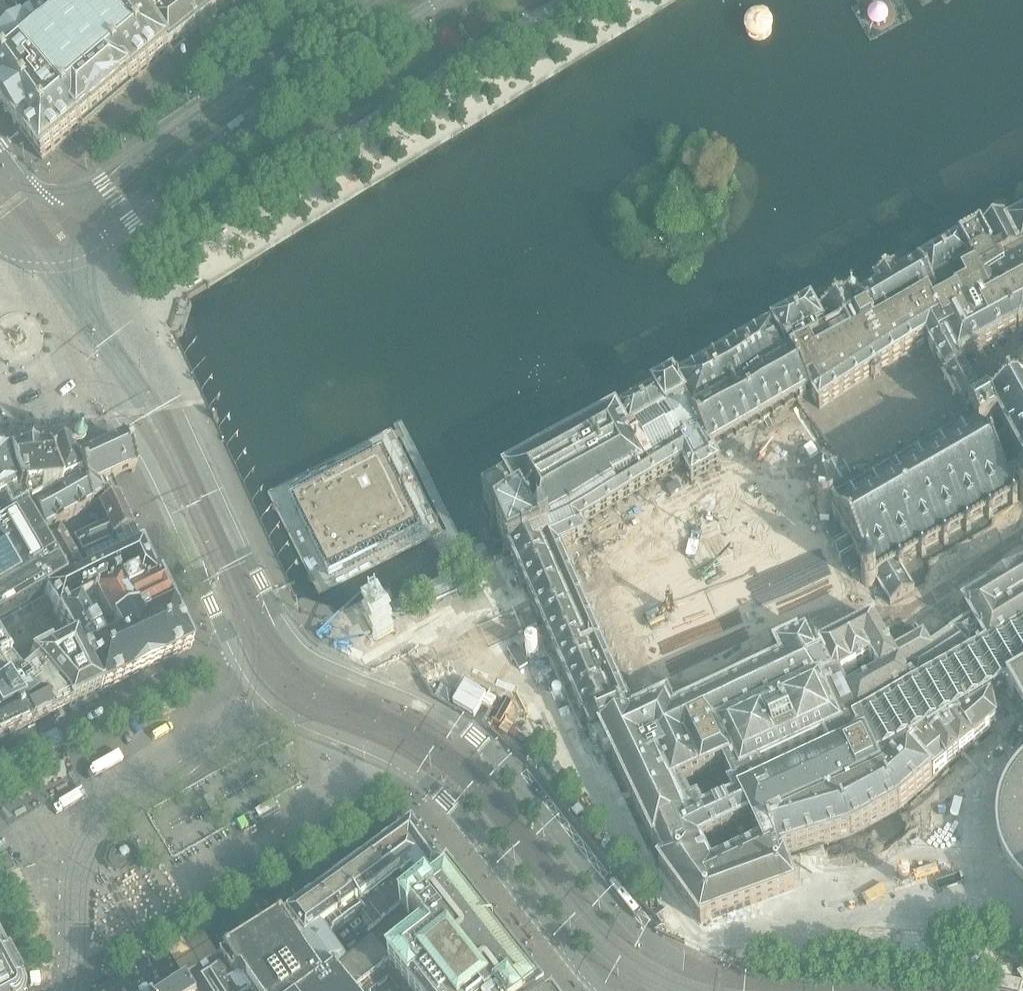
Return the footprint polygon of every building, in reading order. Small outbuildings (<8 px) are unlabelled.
[(136,0),(69,0),(41,22),(43,24),(0,58),(0,102),(0,103),(0,104),(10,118),(20,132),(21,131),(42,160),(79,129),(80,129),(132,85),(132,84),(169,53),(136,0)] [(69,0),(0,0),(0,58),(43,24),(41,22),(69,0)] [(222,0),(136,0),(169,53),(183,41),(184,41),(214,17),(214,16),(225,7),(225,6),(222,0)] [(1007,225),(1005,221),(984,231),(981,224),(980,225),(971,229),(974,236),(966,240),(960,244),(959,243),(919,267),(919,268),(898,280),(894,274),(875,286),(879,291),(855,305),(853,300),(817,320),(811,309),(773,330),(793,365),(811,395),(819,409),(870,376),(871,378),(875,378),(877,377),(879,376),(880,372),(879,370),(926,343),(935,359),(942,371),(957,362),(958,364),(960,363),(959,361),(1018,329),(1019,331),(1022,328),(1022,217),(1007,225)] [(497,524),(508,549),(502,551),(504,555),(510,553),(514,562),(540,549),(560,552),(576,545),(587,540),(581,528),(615,508),(650,487),(682,468),(692,484),(720,469),(711,452),(801,401),(811,395),(793,365),(773,330),(756,339),(674,384),(655,396),(653,396),(654,398),(618,419),(619,420),(616,421),(616,419),(507,479),(508,482),(483,496),(496,519),(490,522),(491,526),(497,524)] [(961,405),(968,418),(985,408),(972,385),(960,363),(958,364),(957,362),(942,371),(945,376),(944,376),(944,377),(943,378),(944,380),(946,380),(947,380),(953,391),(953,392),(951,393),(952,394),(953,395),(955,395),(956,395),(961,405)] [(968,418),(967,418),(969,422),(965,424),(968,430),(945,443),(942,438),(938,440),(941,446),(923,456),(919,451),(915,453),(918,458),(900,469),(897,463),(893,466),(896,471),(878,482),(875,476),(871,479),(874,484),(860,492),(857,487),(854,488),(843,468),(819,482),(829,499),(825,499),(821,500),(819,503),(817,507),(818,510),(820,514),(823,516),(826,517),(830,516),(832,514),(849,543),(866,572),(862,574),(860,577),(859,580),(860,584),(863,587),(866,589),(870,589),(873,588),(876,585),(877,582),(890,604),(914,590),(902,569),(903,568),(902,566),(912,559),(911,556),(918,552),(921,558),(926,555),(923,550),(941,539),(944,545),(948,542),(945,537),(963,527),(966,532),(971,529),(967,524),(985,514),(988,519),(993,516),(990,511),(1010,500),(1013,505),(1017,502),(1014,497),(1019,494),(1020,498),(1022,502),(1022,503),(1022,381),(1021,383),(1022,385),(1019,386),(1011,390),(1009,386),(991,396),(994,403),(985,408),(968,418)] [(131,530),(114,491),(110,482),(114,480),(122,476),(130,473),(135,471),(121,440),(116,442),(108,446),(100,449),(95,452),(80,459),(76,460),(80,468),(76,470),(82,482),(64,491),(33,507),(31,503),(25,506),(66,583),(82,575),(73,559),(57,531),(50,535),(48,531),(95,505),(97,507),(96,508),(103,524),(72,539),(81,555),(131,530)] [(82,482),(76,470),(80,468),(76,460),(80,459),(78,454),(80,453),(81,452),(81,450),(81,448),(81,446),(79,445),(78,444),(76,443),(74,443),(72,444),(70,446),(70,448),(69,450),(48,452),(64,491),(82,482)] [(64,491),(48,452),(8,457),(16,484),(25,506),(31,503),(33,507),(64,491)] [(288,500),(326,579),(422,533),(384,455),(288,500)] [(16,484),(8,457),(5,457),(0,457),(0,520),(25,506),(16,484)] [(42,595),(66,583),(25,506),(0,520),(0,618),(42,595)] [(524,585),(533,605),(575,587),(560,552),(540,549),(514,562),(522,581),(518,582),(520,587),(524,585)] [(1018,575),(1017,575),(989,592),(989,593),(963,609),(971,623),(963,629),(955,634),(951,637),(931,651),(926,645),(923,639),(922,639),(915,628),(913,630),(909,632),(904,632),(899,631),(895,629),(891,625),(880,632),(874,622),(836,642),(817,651),(808,633),(790,642),(772,651),(778,665),(756,675),(720,692),(690,706),(674,714),(668,700),(632,716),(601,732),(654,846),(655,845),(659,855),(664,864),(659,867),(681,897),(701,925),(795,890),(784,860),(783,860),(781,853),(851,833),(898,806),(933,775),(932,775),(947,763),(996,721),(991,695),(998,692),(1006,689),(1022,720),(1022,572),(1018,575)] [(139,623),(171,608),(157,579),(154,581),(123,595),(120,587),(80,604),(96,635),(137,617),(139,623)] [(446,592),(445,589),(446,589),(443,581),(441,582),(427,588),(431,598),(446,592)] [(533,608),(534,608),(536,614),(539,620),(538,620),(537,621),(538,624),(541,623),(582,605),(579,596),(575,587),(533,605),(531,606),(532,608),(533,608)] [(387,601),(348,621),(369,660),(407,640),(387,601)] [(161,662),(190,648),(171,608),(139,623),(137,617),(96,635),(80,604),(55,615),(70,642),(74,641),(98,692),(129,678),(130,677),(160,663),(161,662)] [(591,736),(601,732),(632,716),(626,703),(625,703),(618,685),(617,686),(582,605),(541,623),(550,645),(546,647),(548,651),(552,650),(561,670),(558,672),(560,675),(562,673),(571,693),(569,695),(570,698),(573,696),(583,719),(580,721),(582,724),(585,722),(591,736)] [(48,650),(27,660),(34,667),(38,666),(68,706),(98,692),(74,641),(70,642),(49,653),(48,650)] [(61,745),(47,717),(20,679),(19,680),(4,662),(0,664),(0,775),(61,745)] [(38,666),(34,667),(20,679),(47,717),(68,706),(38,666)] [(291,765),(283,753),(273,759),(281,771),(291,765)] [(1017,786),(1008,804),(1004,823),(1005,843),(1012,862),(1022,879),(1022,779),(1017,786)] [(218,807),(211,795),(204,800),(211,812),(218,807)] [(370,939),(416,903),(413,898),(421,892),(418,888),(442,872),(443,871),(412,829),(290,918),(301,935),(295,939),(323,982),(335,976),(358,955),(370,939)] [(134,862),(136,854),(131,846),(123,844),(118,847),(117,850),(115,849),(111,852),(108,862),(111,866),(121,869),(125,866),(126,864),(128,865),(134,862)] [(448,875),(446,877),(442,872),(418,888),(421,892),(413,898),(416,903),(370,939),(358,955),(378,979),(384,974),(392,984),(397,990),(539,990),(448,875)] [(335,976),(323,982),(295,939),(301,935),(290,918),(289,919),(289,920),(284,923),(283,922),(227,958),(228,959),(223,962),(234,980),(229,984),(234,990),(347,990),(335,976)] [(229,984),(234,980),(223,962),(222,962),(221,962),(219,963),(219,964),(210,970),(209,969),(199,976),(187,983),(182,987),(184,990),(234,990),(229,984)] [(16,989),(15,989),(8,976),(3,967),(4,967),(2,964),(1,963),(0,963),(0,990),(17,990),(16,989)] [(164,977),(145,988),(147,990),(173,990),(164,977)]
